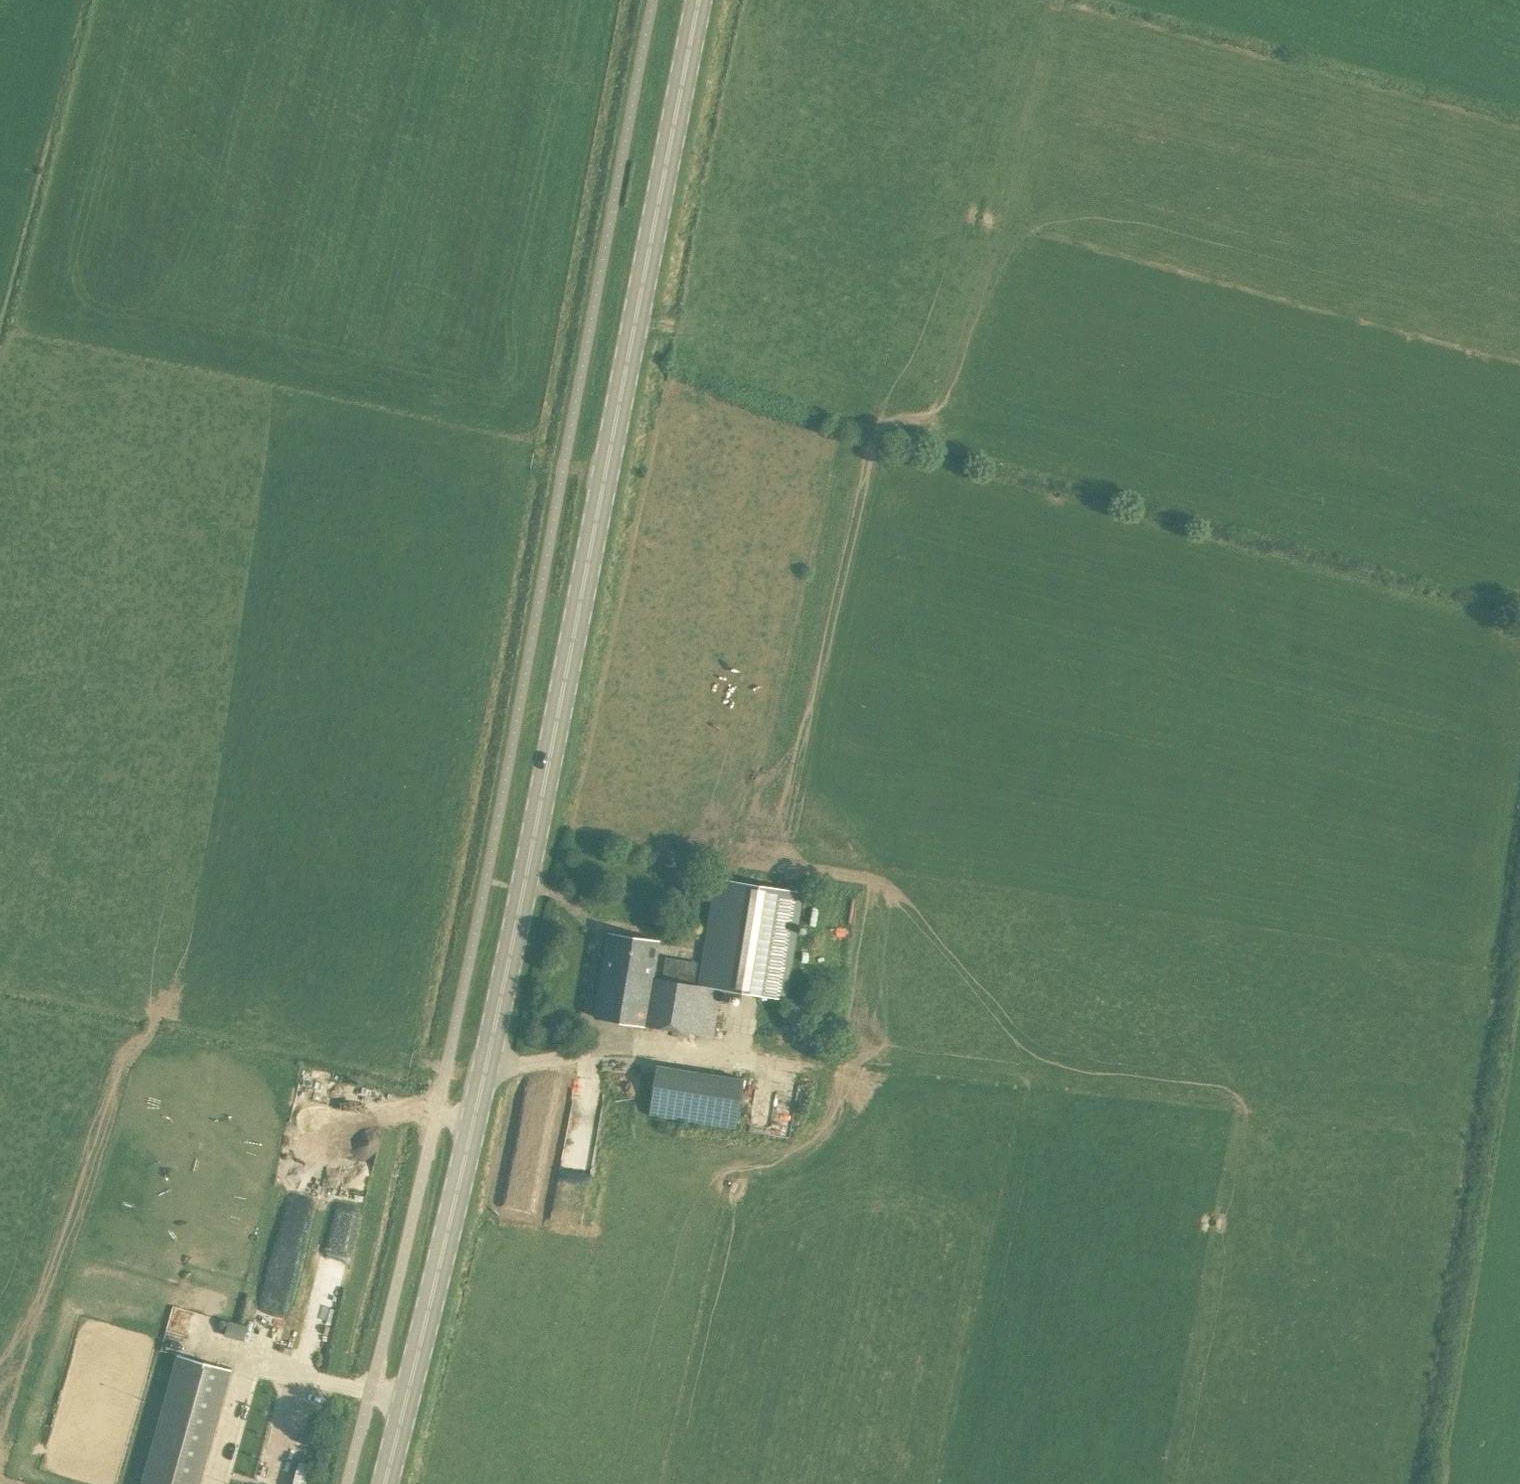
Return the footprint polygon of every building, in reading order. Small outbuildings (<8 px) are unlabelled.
[(714,1035),(721,988),(784,998),(801,893),(718,879),(701,984),(693,983),(697,962),(665,957),(662,978),(654,977),(659,942),(609,934),(596,1017),(714,1035)] [(823,1001),(790,1000),(789,1022),(822,1024),(823,1001)] [(736,1126),(743,1079),(658,1065),(650,1112),(736,1126)] [(588,1182),(590,1167),(559,1163),(557,1178),(588,1182)] [(275,1290),(272,1303),(289,1307),(309,1218),(278,1211),(262,1287),(275,1290)] [(230,1369),(178,1354),(142,1483),(198,1483),(230,1369)] [(311,1443),(316,1425),(302,1421),(297,1439),(311,1443)] [(299,1460),(294,1483),(306,1483),(311,1462),(299,1460)]
